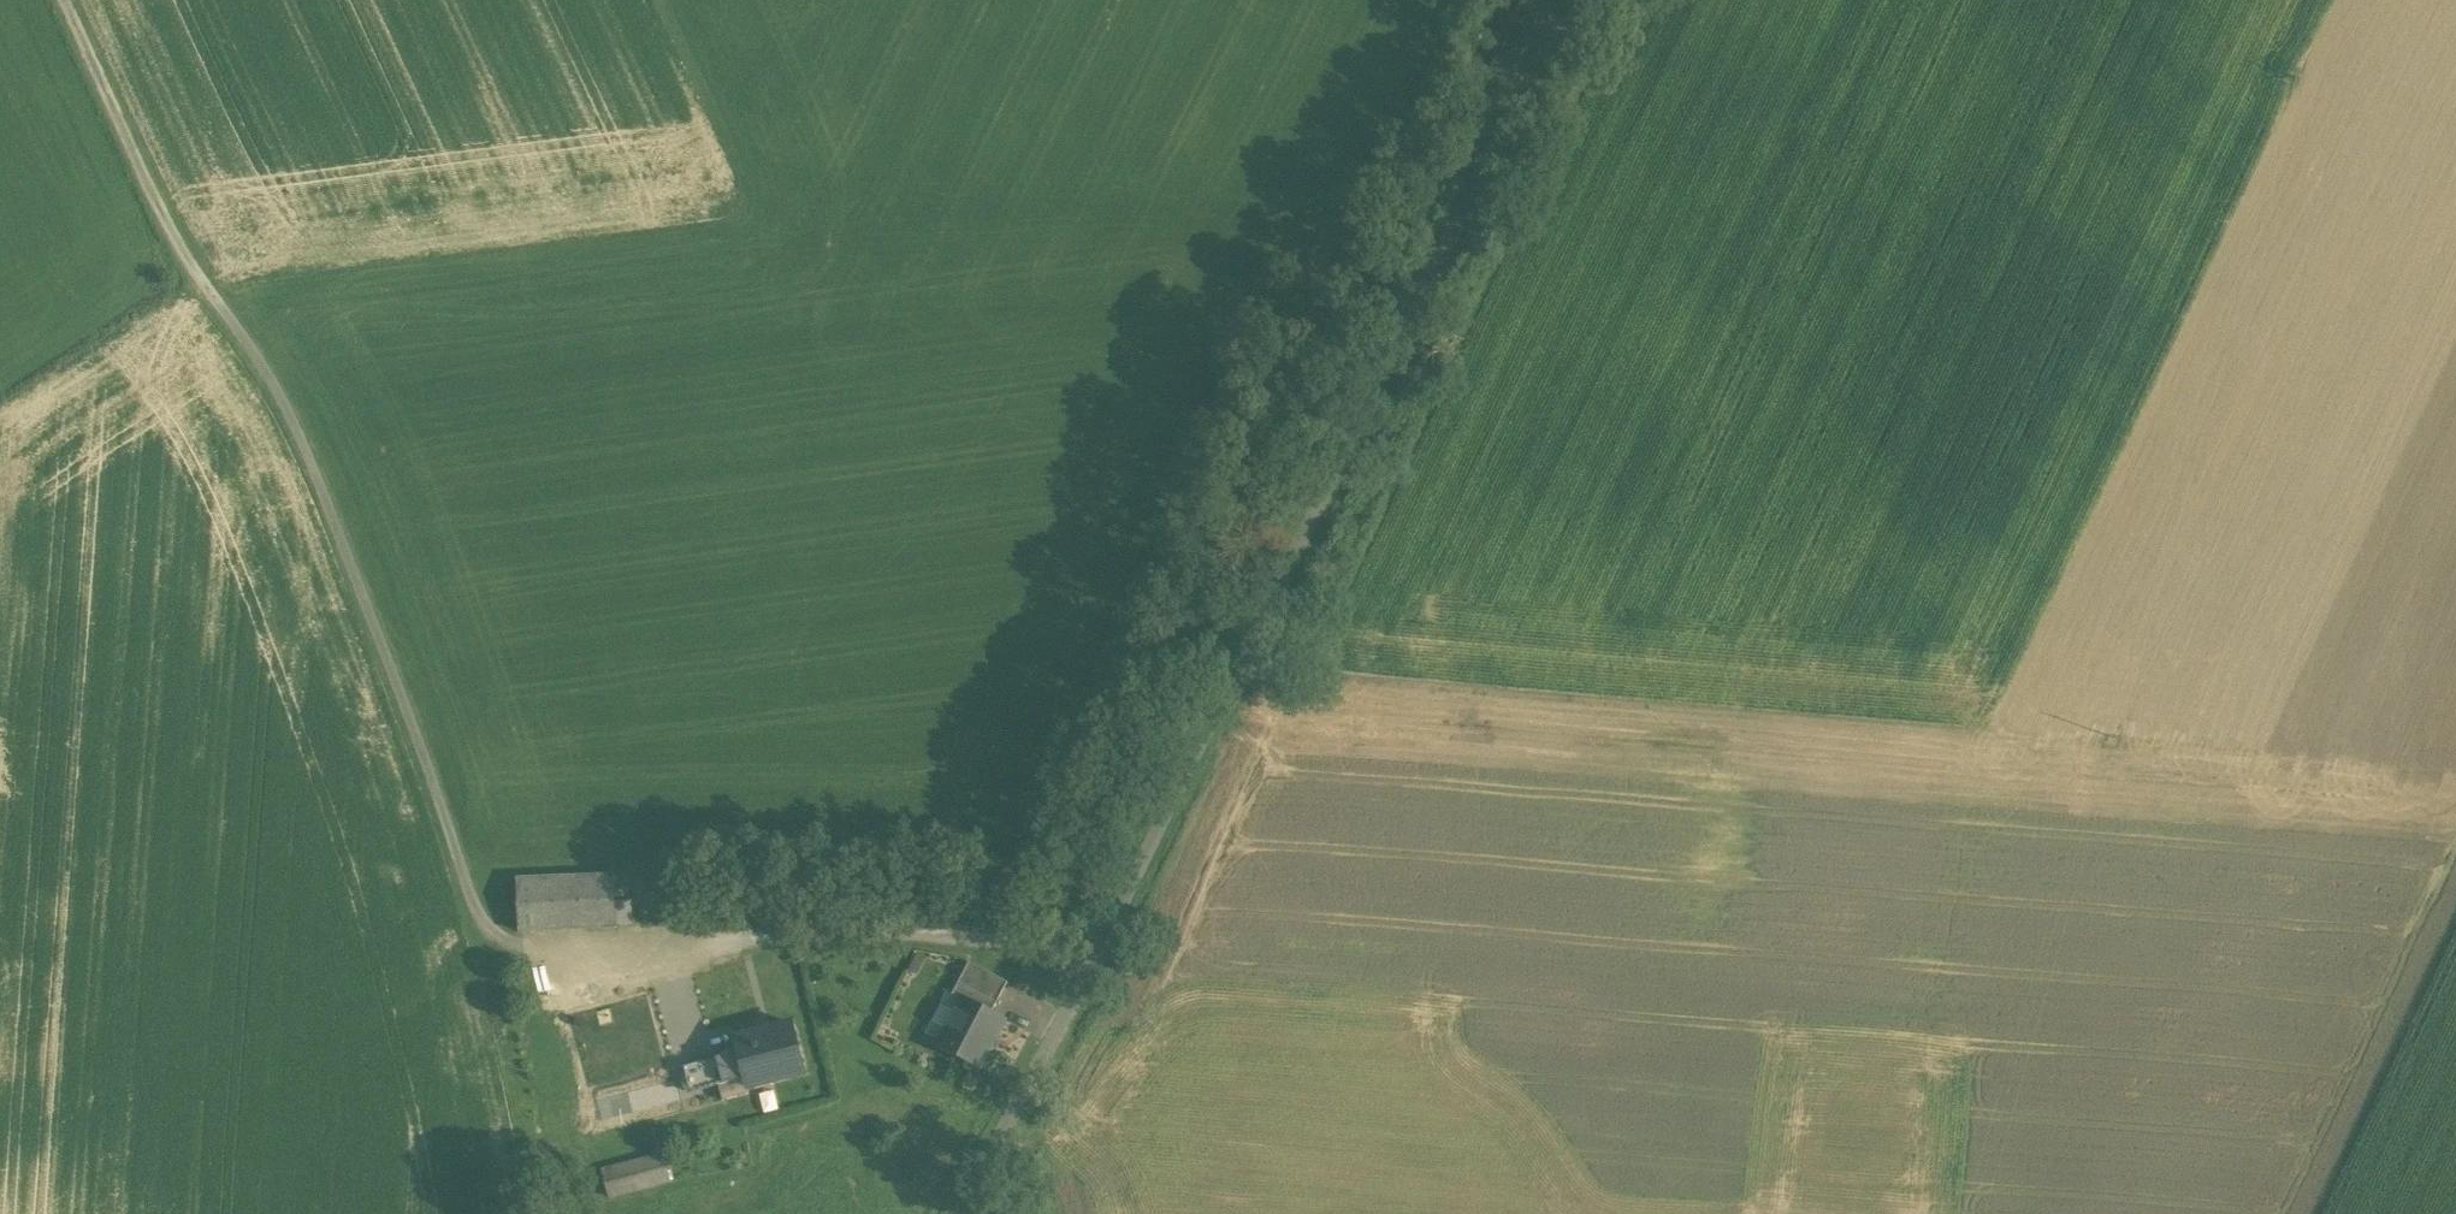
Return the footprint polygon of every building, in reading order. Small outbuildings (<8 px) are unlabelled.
[(613,875),(516,878),(518,931),(615,927),(613,875)] [(1012,984),(967,962),(949,996),(958,1001),(935,1047),(985,1073),(1014,1016),(999,1009),(1012,984)] [(723,1101),(719,1085),(712,1059),(690,976),(558,1011),(591,1135),(636,1124),(622,1071),(655,1062),(657,1069),(629,1077),(642,1122),(723,1101)] [(738,1052),(712,1059),(719,1085),(744,1078),(747,1088),(805,1072),(792,1023),(734,1039),(738,1052)] [(663,1154),(602,1170),(609,1196),(670,1180),(663,1154)]
